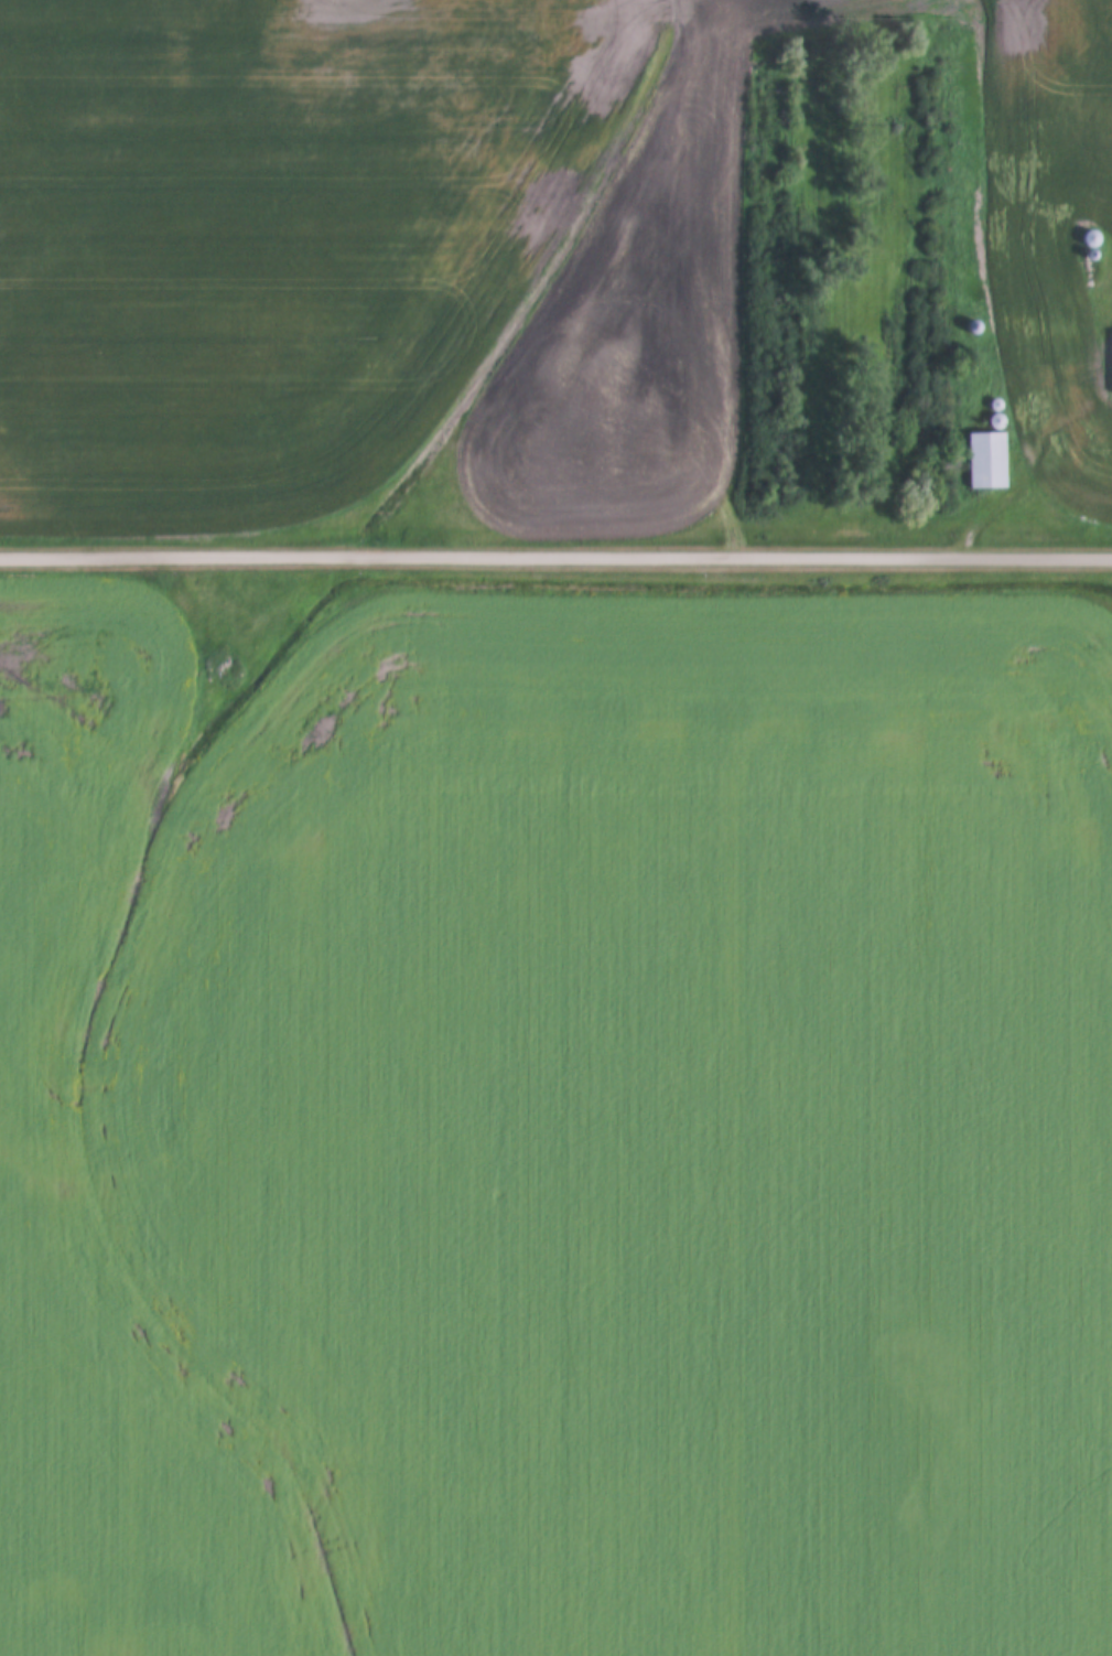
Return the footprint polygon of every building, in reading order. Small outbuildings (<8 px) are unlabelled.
[(1097,244),(1097,229),(1078,229),(1078,244),(1097,244)] [(978,316),(960,321),(964,335),(982,330),(978,316)] [(986,427),(1004,427),(1004,412),(986,412),(986,427)] [(965,431),(965,488),(1005,487),(1005,431),(965,431)]
